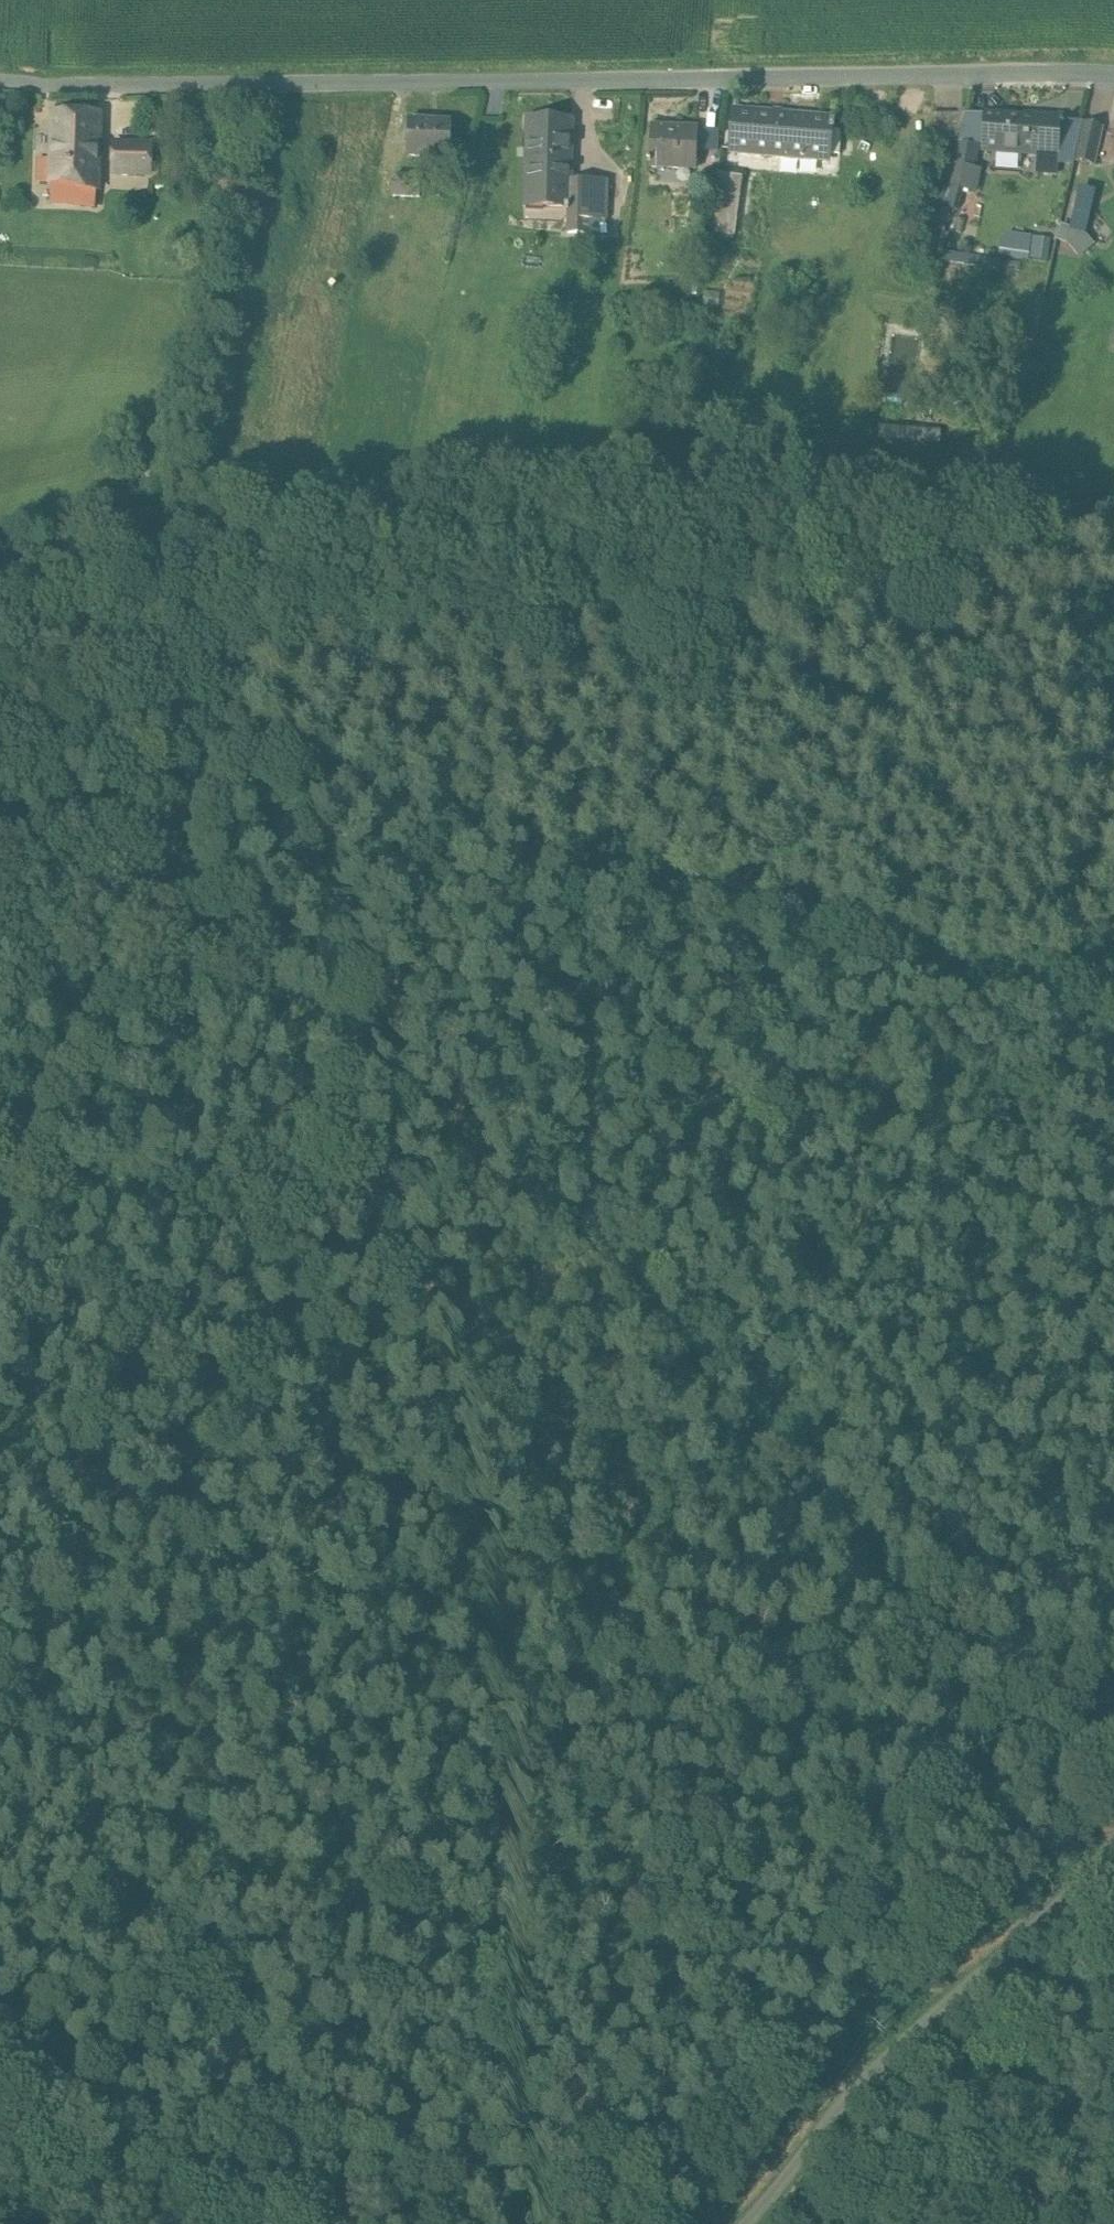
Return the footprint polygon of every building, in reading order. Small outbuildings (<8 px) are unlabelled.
[(830,117),(734,111),(731,151),(827,157),(828,152),(829,128),(834,129),(835,119),(830,119),(830,117)] [(964,113),(933,112),(932,140),(958,140),(964,113)] [(1024,115),(984,112),(982,146),(1021,149),(1024,115)] [(98,115),(55,113),(53,163),(53,185),(52,185),(51,206),(73,206),(73,186),(97,186),(98,115)] [(1060,116),(1024,113),(1024,115),(1021,149),(1021,151),(1052,154),(1057,154),(1060,116)] [(572,119),(526,118),(525,201),(542,201),(542,206),(565,206),(570,206),(570,178),(572,119)] [(427,119),(408,119),(408,155),(451,155),(451,122),(426,121),(427,119)] [(1101,126),(1085,122),(1076,158),(1093,162),(1101,126)] [(696,127),(652,125),(650,164),(673,165),(695,166),(696,127)] [(702,126),(702,150),(719,150),(719,126),(702,126)] [(843,129),(834,129),(829,128),(828,152),(841,153),(843,129)] [(978,144),(961,141),(956,166),(972,170),(978,144)] [(149,145),(115,144),(114,170),(149,171),(149,145)] [(53,163),(40,162),(39,185),(52,185),(53,185),(53,163)] [(694,180),(695,166),(673,165),(672,179),(694,180)] [(739,175),(718,172),(710,229),(731,232),(739,175)] [(419,176),(393,177),(393,196),(420,196),(419,176)] [(606,179),(570,178),(570,206),(565,206),(565,209),(568,210),(568,211),(568,218),(587,218),(605,219),(606,179)] [(587,218),(568,218),(568,232),(587,232),(587,218)] [(1049,263),(1055,237),(1005,226),(1000,252),(1049,263)] [(1077,232),(1061,226),(1057,238),(1067,242),(1078,254),(1089,246),(1077,232)] [(998,269),(999,255),(943,249),(941,263),(998,269)] [(960,408),(949,405),(946,420),(957,422),(960,408)]
